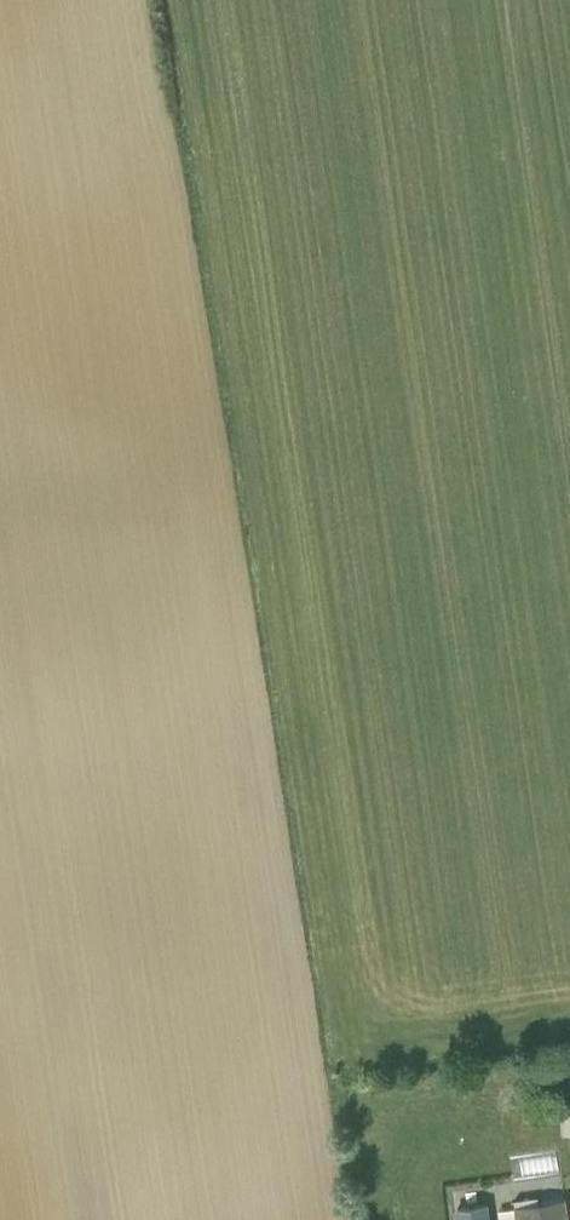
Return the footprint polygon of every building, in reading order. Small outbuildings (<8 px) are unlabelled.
[(566,1198),(548,1201),(546,1192),(530,1194),(531,1203),(515,1205),(518,1219),(569,1219),(566,1198)] [(457,1207),(459,1219),(489,1219),(487,1202),(457,1207)]
